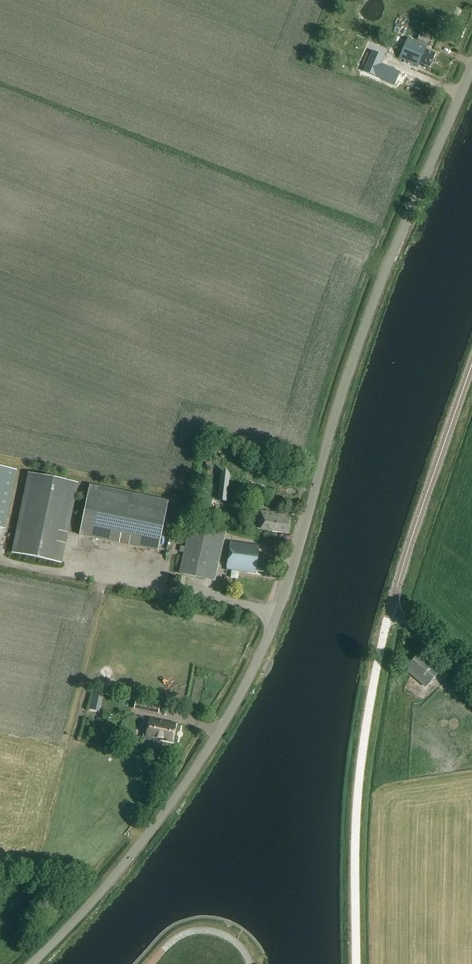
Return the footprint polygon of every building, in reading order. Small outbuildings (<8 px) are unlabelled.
[(398,31),(408,34),(413,15),(403,12),(398,31)] [(418,40),(427,44),(430,38),(420,34),(418,40)] [(400,58),(418,66),(420,63),(430,68),(436,54),(425,49),(426,46),(408,38),(400,58)] [(385,56),(372,51),(363,72),(395,85),(400,72),(381,65),(385,56)] [(17,471),(0,467),(0,529),(5,530),(17,471)] [(12,553),(62,563),(78,483),(28,473),(12,553)] [(229,475),(221,474),(218,500),(226,501),(229,475)] [(89,486),(79,535),(158,551),(168,502),(89,486)] [(204,511),(206,490),(199,490),(197,510),(204,511)] [(273,513),(260,512),(258,528),(270,529),(270,530),(276,531),(276,530),(287,531),(289,520),(284,519),(284,516),(277,515),(273,515),(273,513)] [(180,573),(215,581),(226,532),(191,524),(180,573)] [(227,569),(255,573),(256,571),(267,572),(269,556),(258,555),(259,546),(231,542),(227,569)] [(177,585),(185,586),(186,578),(178,577),(177,585)] [(405,667),(427,685),(440,671),(418,652),(405,667)] [(134,709),(158,714),(160,706),(136,701),(134,709)] [(143,739),(153,741),(154,738),(172,742),(175,725),(150,719),(147,731),(144,731),(143,739)]
